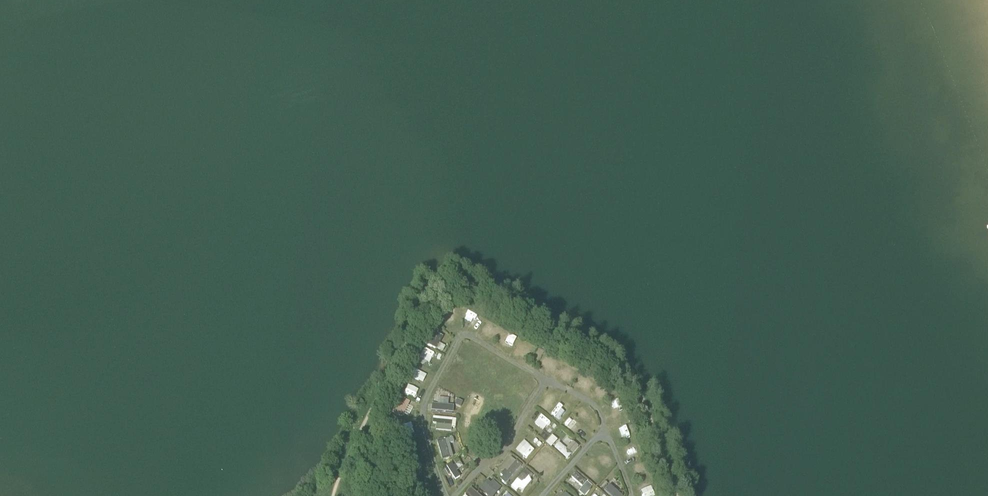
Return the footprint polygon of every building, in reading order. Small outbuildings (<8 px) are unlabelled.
[(442,344),(445,335),(434,331),(429,344),(445,350),(447,345),(442,344)] [(427,347),(421,358),(430,363),(436,353),(427,347)] [(546,358),(540,368),(550,374),(556,364),(546,358)] [(565,367),(561,375),(569,379),(573,371),(565,367)] [(424,382),(428,374),(418,369),(414,377),(424,382)] [(580,388),(589,391),(592,381),(584,378),(580,388)] [(408,383),(404,391),(413,396),(417,387),(408,383)] [(456,404),(451,404),(451,398),(441,397),(440,403),(434,403),(434,411),(456,411),(456,404)] [(410,417),(415,404),(402,399),(397,412),(410,417)] [(543,414),(537,422),(546,429),(552,422),(543,414)] [(458,429),(458,417),(435,417),(435,423),(438,423),(438,429),(458,429)] [(573,417),(566,426),(573,432),(581,423),(573,417)] [(402,425),(405,435),(416,432),(413,423),(402,425)] [(626,424),(616,427),(619,438),(629,435),(626,424)] [(554,434),(548,442),(553,446),(559,438),(554,434)] [(455,436),(438,441),(443,459),(455,456),(451,442),(456,441),(455,436)] [(517,449),(528,458),(536,449),(526,439),(517,449)] [(570,458),(580,445),(574,441),(568,448),(560,442),(556,447),(570,458)] [(544,472),(559,457),(548,446),(533,462),(544,472)] [(630,459),(641,456),(638,447),(628,450),(630,459)] [(507,472),(501,479),(508,484),(524,464),(513,456),(502,469),(507,472)] [(462,475),(458,471),(462,466),(455,459),(448,467),(460,478),(462,475)] [(514,485),(523,492),(537,477),(528,469),(514,485)] [(578,471),(570,480),(586,495),(594,486),(578,471)] [(490,495),(496,495),(503,489),(491,478),(482,488),(490,495)] [(606,490),(613,495),(624,495),(625,495),(612,484),(606,490)] [(467,493),(471,495),(483,495),(473,487),(467,493)]
